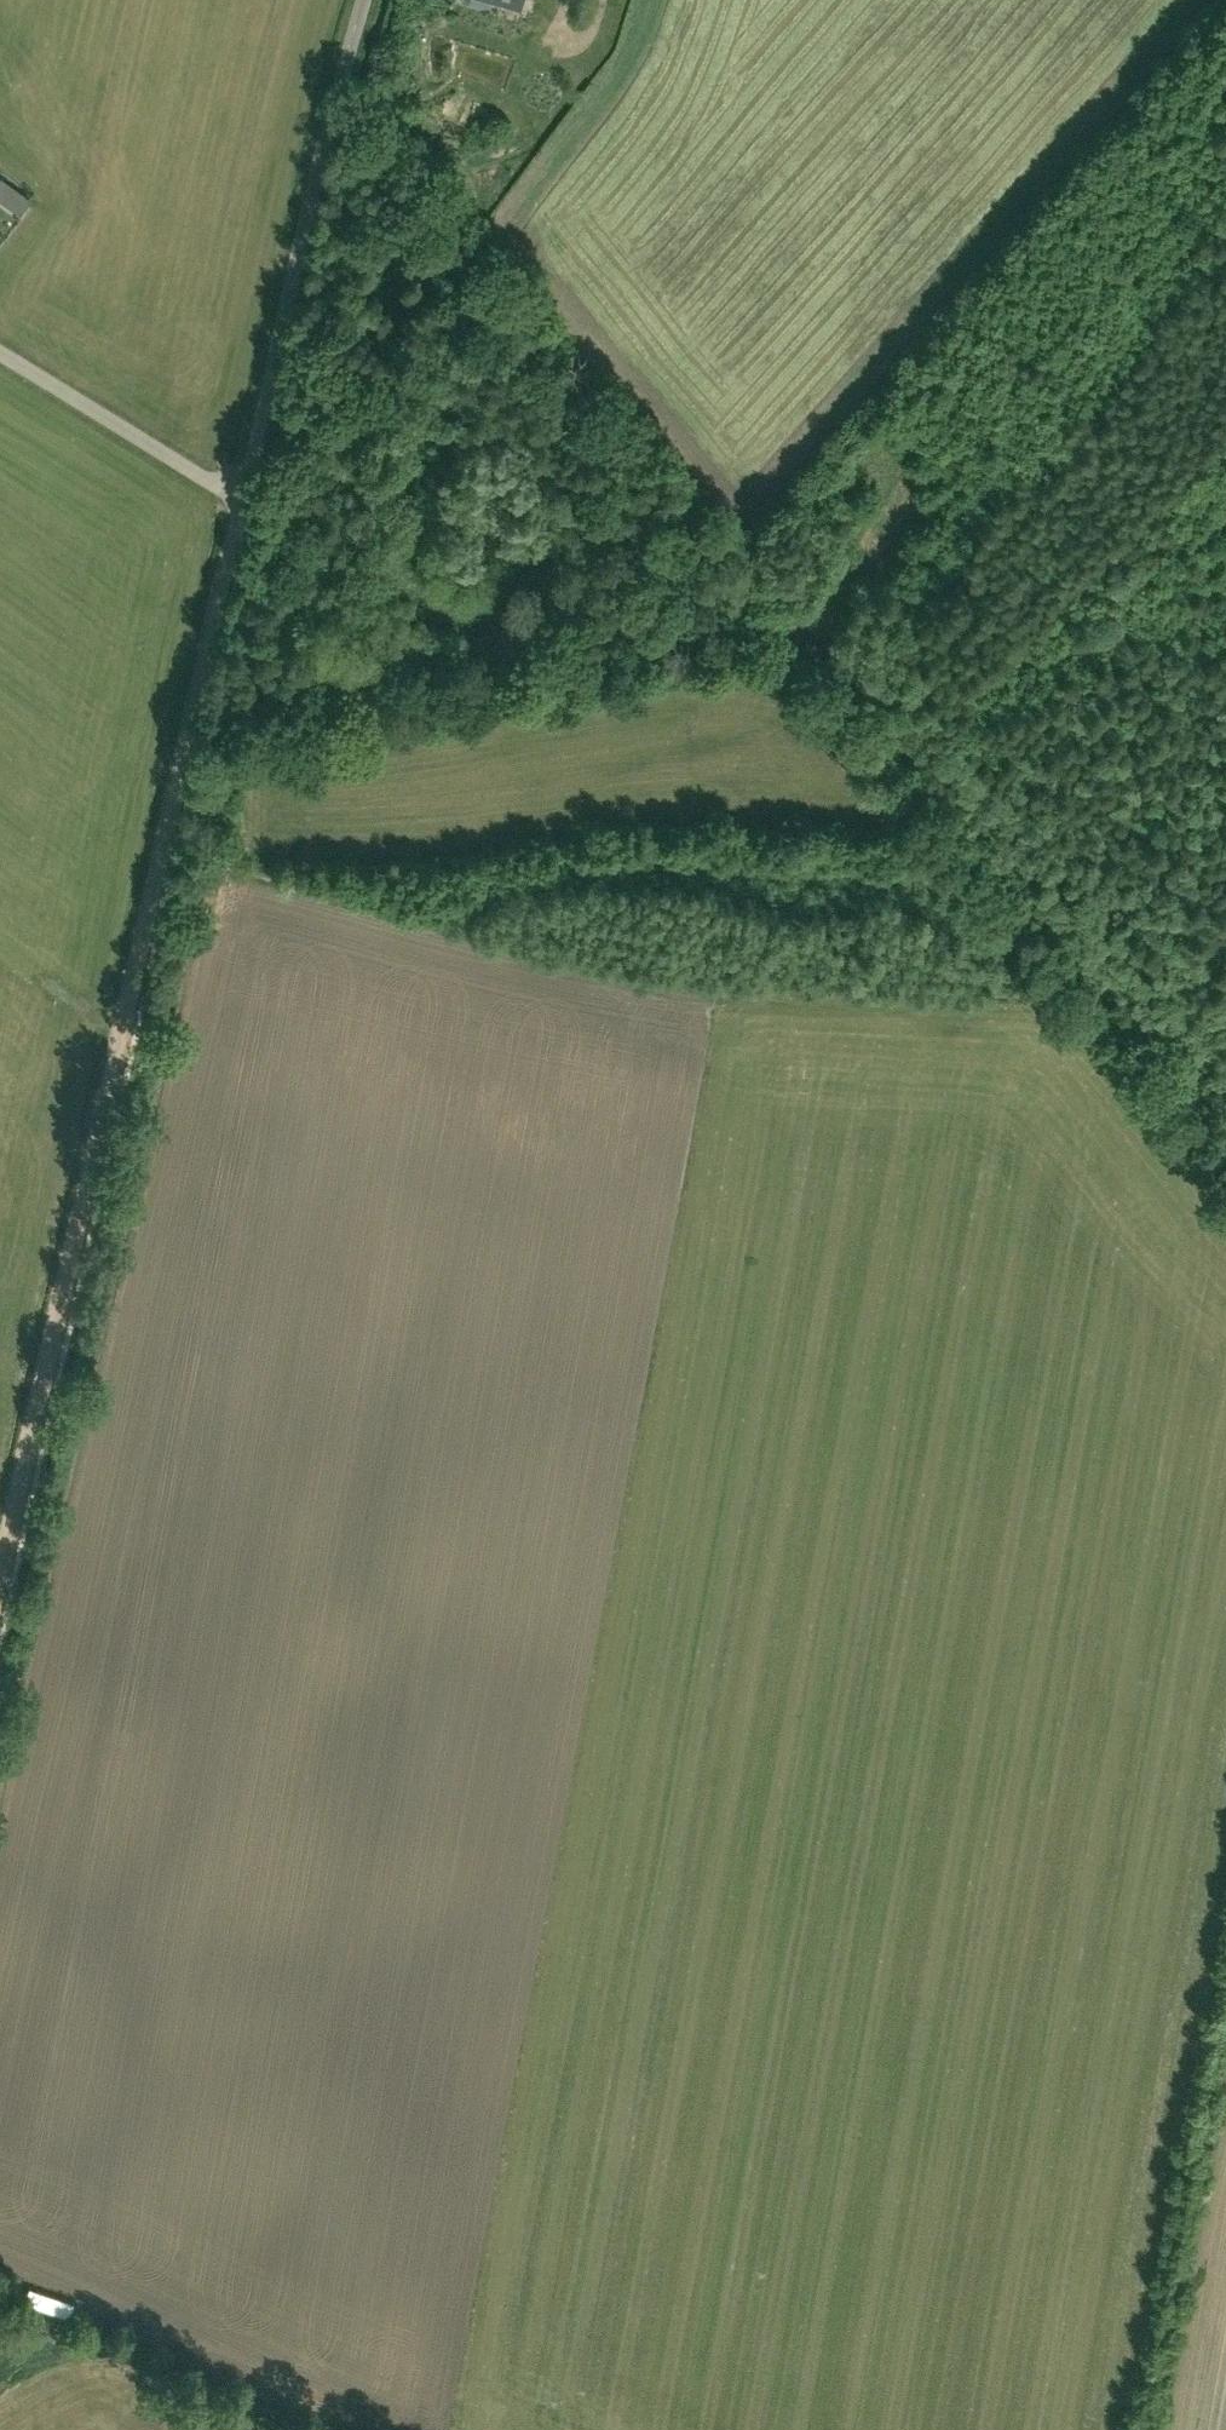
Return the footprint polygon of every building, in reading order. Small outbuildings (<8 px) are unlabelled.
[(462,0),(491,9),(491,8),(493,0),(462,0)]
